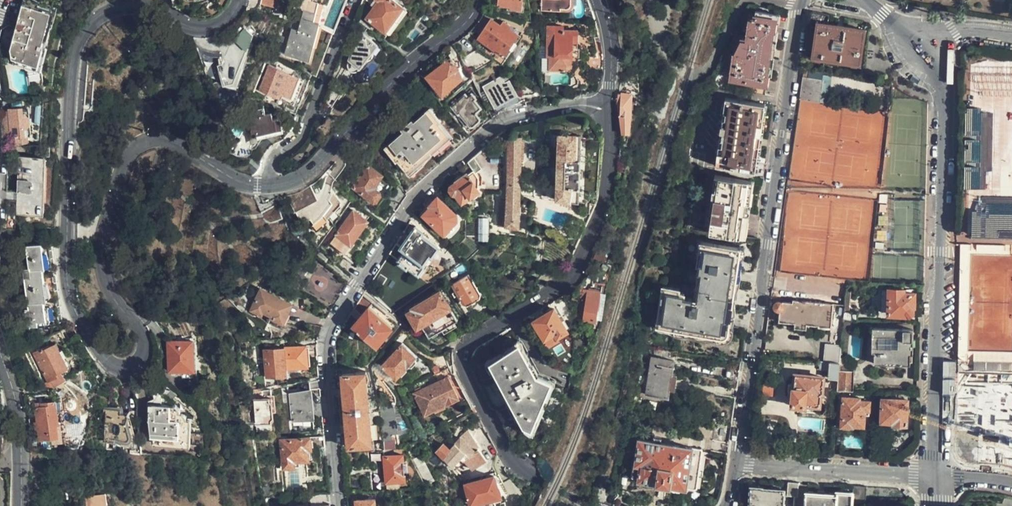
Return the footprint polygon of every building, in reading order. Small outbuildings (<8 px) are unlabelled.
[(11,43),(17,58),(39,65),(56,6),(39,0),(23,0),(11,43)] [(55,0),(39,0),(56,6),(39,65),(17,58),(19,63),(44,71),(55,35),(52,34),(56,20),(58,21),(63,3),(55,0)] [(288,0),(259,0),(258,4),(286,10),(288,0)] [(306,20),(300,19),(297,30),(287,27),(282,42),(275,40),(273,52),(309,60),(324,1),(320,0),(312,0),(306,20)] [(374,5),(365,18),(388,33),(406,8),(393,0),(378,0),(374,5)] [(497,6),(512,7),(512,9),(521,9),(521,0),(497,0),(497,6)] [(574,5),(569,5),(570,0),(540,0),(540,10),(569,11),(571,10),(572,10),(573,8),(573,7),(574,6),(574,5)] [(202,6),(207,18),(208,18),(210,18),(212,17),(213,17),(215,16),(217,15),(212,2),(202,6)] [(746,92),(765,95),(776,15),(753,12),(751,19),(749,19),(746,40),(741,39),(734,57),(731,79),(747,82),(746,92)] [(811,12),(810,23),(818,24),(814,58),(859,64),(864,30),(828,24),(829,15),(811,12)] [(503,55),(517,34),(507,28),(510,25),(502,21),(499,25),(490,18),(477,39),(503,55)] [(433,28),(421,20),(415,27),(427,37),(433,28)] [(571,66),(572,42),(576,42),(577,31),(561,30),(561,27),(547,26),(546,57),(549,57),(549,69),(566,70),(568,70),(569,69),(570,68),(571,67),(571,66)] [(234,82),(251,35),(243,27),(232,41),(227,53),(219,57),(222,63),(217,65),(224,84),(234,82)] [(373,54),(371,51),(377,44),(363,34),(354,45),(346,67),(347,69),(348,71),(350,72),(352,73),(355,73),(357,72),(365,60),(368,61),(371,60),(372,57),(373,54)] [(440,94),(462,76),(453,61),(450,58),(426,76),(440,94)] [(602,61),(589,61),(588,69),(602,69),(602,68),(602,67),(602,66),(602,65),(602,64),(602,63),(602,62),(602,61)] [(287,102),(297,76),(267,64),(257,90),(287,102)] [(803,69),(798,100),(822,103),(825,82),(811,80),(813,71),(803,69)] [(637,73),(623,81),(621,91),(630,91),(631,93),(634,93),(634,91),(638,91),(637,73)] [(510,94),(515,91),(508,80),(504,83),(500,75),(483,86),(493,105),(495,104),(498,109),(513,100),(510,94)] [(303,78),(297,76),(287,102),(293,104),(303,78)] [(480,121),(475,115),(476,112),(480,109),(472,100),(474,99),(470,94),(465,98),(464,96),(448,109),(455,116),(458,113),(465,121),(462,123),(467,128),(468,128),(469,129),(470,129),(471,129),(472,128),(480,121)] [(631,95),(617,94),(616,104),(621,133),(629,133),(631,95)] [(754,179),(764,104),(722,99),(713,165),(744,169),(743,177),(754,179)] [(276,129),(273,118),(271,118),(269,112),(254,118),(253,116),(256,108),(241,102),(237,113),(248,118),(246,120),(247,123),(248,125),(251,126),(253,125),(256,136),(276,129)] [(31,127),(29,106),(8,108),(11,133),(13,133),(13,137),(28,135),(27,127),(31,127)] [(486,122),(492,117),(485,107),(478,113),(486,122)] [(456,148),(470,136),(449,114),(437,124),(429,115),(433,113),(429,108),(384,149),(387,153),(390,150),(398,159),(386,169),(399,186),(405,194),(456,148)] [(264,140),(270,148),(278,144),(270,135),(264,140)] [(578,202),(581,135),(558,135),(556,161),(550,161),(549,164),(543,164),(543,171),(556,171),(556,200),(578,202)] [(504,228),(518,229),(520,157),(523,157),(524,137),(508,137),(504,228)] [(484,147),(467,162),(472,171),(467,175),(466,174),(454,182),(455,183),(449,187),(448,191),(452,196),(456,196),(461,204),(470,197),(472,197),(473,198),(474,197),(475,197),(476,196),(477,195),(478,193),(478,191),(477,190),(476,188),(478,187),(478,178),(475,174),(484,168),(484,147)] [(43,213),(43,156),(19,157),(19,213),(43,213)] [(373,188),(381,176),(367,167),(352,189),(371,203),(375,202),(379,195),(379,192),(373,188)] [(748,181),(690,173),(680,230),(740,238),(748,181)] [(285,194),(300,221),(304,217),(316,232),(323,225),(322,223),(342,201),(330,188),(327,184),(320,190),(315,181),(314,181),(313,182),(313,183),(312,183),(311,184),(310,184),(309,185),(308,185),(308,186),(307,186),(306,187),(305,187),(304,187),(303,188),(302,188),(301,189),(300,189),(299,189),(298,190),(297,190),(296,190),(295,191),(294,191),(293,191),(292,192),(291,192),(290,192),(289,193),(288,193),(287,193),(286,194),(285,194)] [(742,238),(746,238),(755,182),(748,181),(740,238),(742,238)] [(455,220),(455,213),(437,197),(429,206),(430,207),(423,216),(443,234),(455,220)] [(344,255),(368,223),(352,211),(329,244),(344,255)] [(480,217),(480,225),(488,225),(488,217),(480,217)] [(401,247),(395,244),(389,254),(395,258),(395,261),(395,262),(396,263),(397,264),(398,264),(399,264),(401,262),(417,272),(435,245),(420,235),(422,232),(414,227),(401,247)] [(961,233),(961,239),(960,286),(958,350),(1011,351),(1011,341),(968,340),(971,244),(1011,245),(1011,235),(961,233)] [(729,327),(740,249),(670,240),(658,328),(727,338),(729,327)] [(60,326),(53,275),(43,275),(42,268),(52,267),(50,244),(25,247),(27,269),(23,269),(28,309),(24,309),(26,327),(37,326),(36,321),(45,321),(46,328),(60,326)] [(483,295),(478,287),(475,289),(468,275),(450,285),(462,305),(466,307),(476,300),(479,302),(480,302),(481,302),(482,301),(483,300),(483,298),(483,295)] [(834,294),(835,283),(815,281),(814,292),(834,294)] [(889,291),(888,312),(888,314),(908,315),(909,317),(913,314),(913,313),(913,306),(914,306),(914,290),(889,290),(889,291)] [(280,325),(289,305),(260,291),(249,314),(264,321),(265,318),(280,325)] [(593,321),(598,292),(588,291),(583,319),(593,321)] [(422,327),(451,310),(440,293),(411,309),(412,310),(406,313),(412,324),(418,320),(422,327)] [(833,304),(793,300),(793,302),(782,301),(782,302),(779,302),(777,302),(775,303),(774,304),(774,306),(774,308),(775,310),(777,311),(779,311),(781,310),(779,322),(819,326),(819,327),(830,328),(833,304)] [(370,309),(353,329),(374,347),(391,328),(370,309)] [(533,321),(547,343),(556,337),(567,331),(553,309),(533,321)] [(457,320),(451,310),(422,327),(428,337),(457,320)] [(844,322),(858,322),(858,314),(849,313),(845,313),(844,322)] [(75,332),(71,326),(60,331),(64,338),(75,332)] [(878,329),(873,329),(872,347),(872,353),(875,353),(875,357),(874,364),(886,365),(899,365),(911,365),(911,355),(913,355),(914,329),(878,329)] [(556,337),(547,343),(549,347),(559,341),(556,337)] [(192,371),(190,341),(170,342),(165,342),(165,349),(166,373),(192,371)] [(65,366),(55,345),(48,349),(45,343),(39,346),(41,350),(33,355),(48,384),(58,379),(56,376),(63,372),(64,372),(65,371),(65,370),(65,368),(65,367),(65,366)] [(307,358),(317,357),(316,346),(316,345),(306,347),(285,349),(287,371),(299,370),(299,368),(308,367),(307,358)] [(396,380),(416,357),(402,345),(382,367),(396,380)] [(525,427),(533,430),(551,382),(536,377),(519,345),(490,363),(525,427)] [(841,355),(842,347),(826,346),(825,354),(841,355)] [(287,376),(287,371),(285,349),(265,350),(267,378),(287,376)] [(441,371),(452,366),(453,352),(452,353),(439,360),(437,361),(441,371)] [(840,370),(848,370),(848,358),(841,358),(840,362),(840,370)] [(668,389),(670,375),(673,376),(675,362),(652,359),(646,395),(669,399),(671,390),(668,389)] [(830,370),(830,378),(839,379),(840,370),(840,362),(831,361),(821,361),(820,369),(830,370)] [(725,379),(739,381),(740,371),(727,369),(725,379)] [(839,379),(838,391),(850,391),(853,391),(854,370),(848,370),(840,370),(839,379)] [(343,375),(346,411),(369,409),(366,373),(343,375)] [(451,375),(461,398),(465,397),(456,373),(451,375)] [(823,394),(824,377),(796,375),(795,385),(795,391),(793,405),(798,406),(806,406),(806,405),(819,406),(820,406),(821,394),(823,394)] [(459,399),(447,377),(414,394),(425,416),(459,399)] [(778,382),(765,381),(764,397),(776,397),(778,382)] [(291,434),(312,432),(309,384),(300,386),(300,391),(289,392),(291,434)] [(845,397),(850,397),(850,391),(838,391),(835,426),(843,426),(845,397)] [(907,424),(907,392),(895,392),(895,400),(883,400),(882,424),(907,424)] [(56,395),(49,396),(54,438),(61,437),(56,395)] [(54,438),(49,396),(36,398),(36,404),(35,404),(41,441),(54,438)] [(850,397),(845,397),(843,426),(843,428),(853,428),(853,425),(864,426),(865,415),(865,410),(869,410),(870,401),(860,400),(860,397),(850,397)] [(271,424),(269,399),(251,401),(252,426),(271,424)] [(181,431),(180,416),(180,414),(180,413),(179,412),(177,411),(176,411),(172,411),(172,408),(172,406),(172,405),(171,404),(169,404),(168,404),(148,404),(149,448),(181,447),(181,431)] [(127,437),(128,415),(115,414),(115,409),(104,409),(103,444),(127,445),(128,444),(128,443),(128,442),(128,441),(128,440),(128,439),(128,438),(127,437)] [(369,409),(346,411),(350,447),(372,445),(369,409)] [(732,424),(715,422),(713,440),(730,442),(732,424)] [(485,462),(477,449),(479,447),(468,430),(444,459),(453,467),(461,459),(468,470),(485,462)] [(762,442),(763,433),(755,432),(754,442),(762,442)] [(295,467),(299,467),(299,464),(310,463),(309,461),(313,460),(312,449),(325,448),(324,437),(281,440),(283,470),(296,469),(295,467)] [(696,489),(702,450),(639,441),(634,467),(640,468),(638,482),(696,489)] [(405,481),(403,456),(384,458),(386,483),(405,481)] [(501,497),(494,477),(465,485),(470,505),(501,497)] [(798,496),(799,483),(788,481),(787,495),(795,496),(798,496)] [(867,487),(853,486),(852,492),(852,502),(855,502),(863,503),(866,499),(867,487)] [(784,491),(762,490),(762,488),(751,487),(750,503),(756,504),(756,505),(783,505),(784,491)] [(852,492),(837,491),(837,493),(806,492),(805,505),(852,505),(852,502),(852,492)] [(109,502),(107,493),(86,496),(88,505),(105,505),(105,502),(109,502)] [(287,497),(272,498),(272,505),(288,505),(287,497)]
